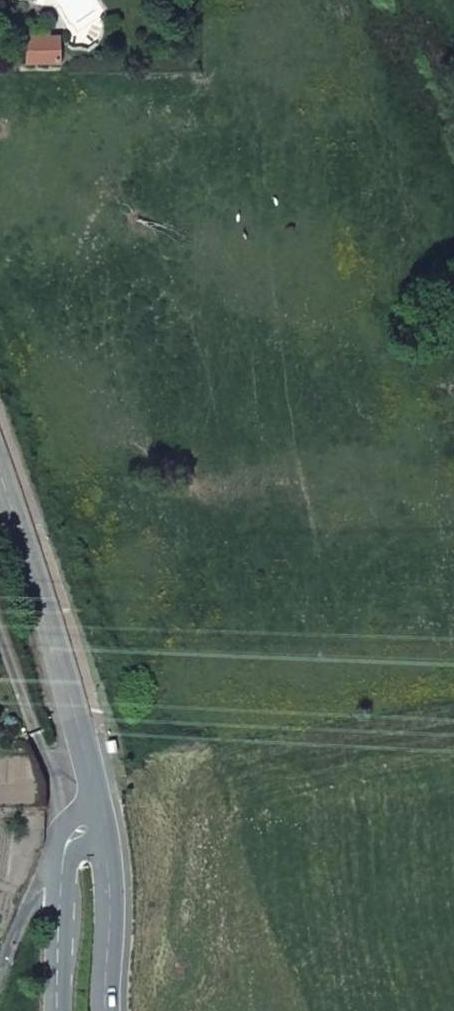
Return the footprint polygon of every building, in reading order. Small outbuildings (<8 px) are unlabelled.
[(30,62),(61,60),(61,36),(29,37),(30,62)] [(128,777),(126,763),(111,766),(113,779),(128,777)]
